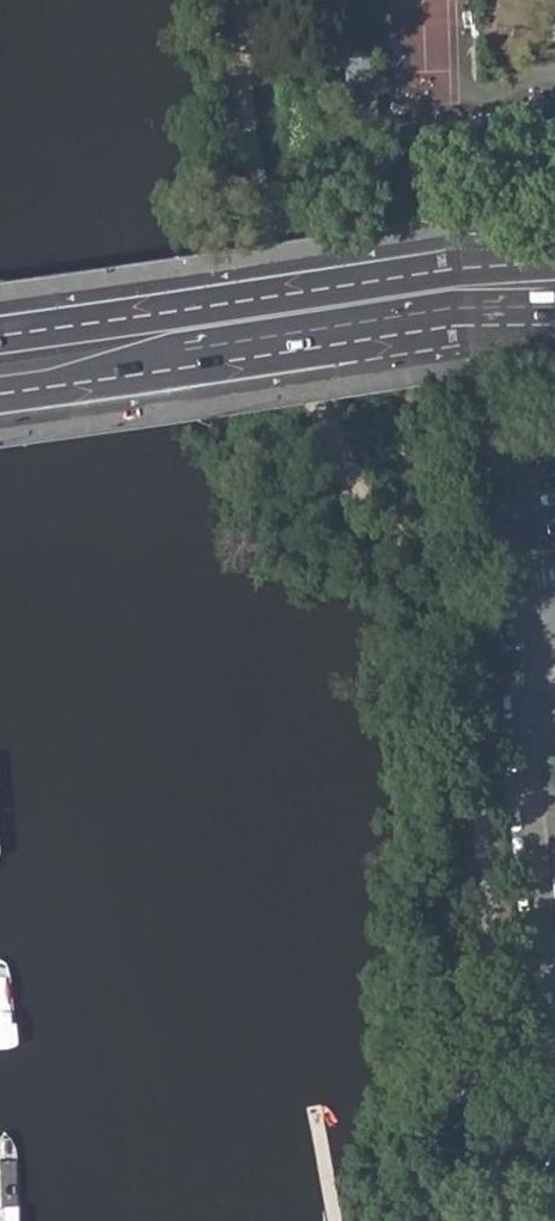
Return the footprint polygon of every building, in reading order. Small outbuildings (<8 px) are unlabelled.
[(348,48),(347,120),(375,121),(376,48),(348,48)] [(8,962),(7,954),(5,952),(3,950),(0,949),(0,1052),(6,1052),(11,1050),(15,1047),(16,1044),(15,1039),(8,962)] [(16,1148),(14,1144),(11,1139),(6,1134),(5,1134),(0,1138),(0,1139),(0,1220),(21,1220),(16,1148)]
